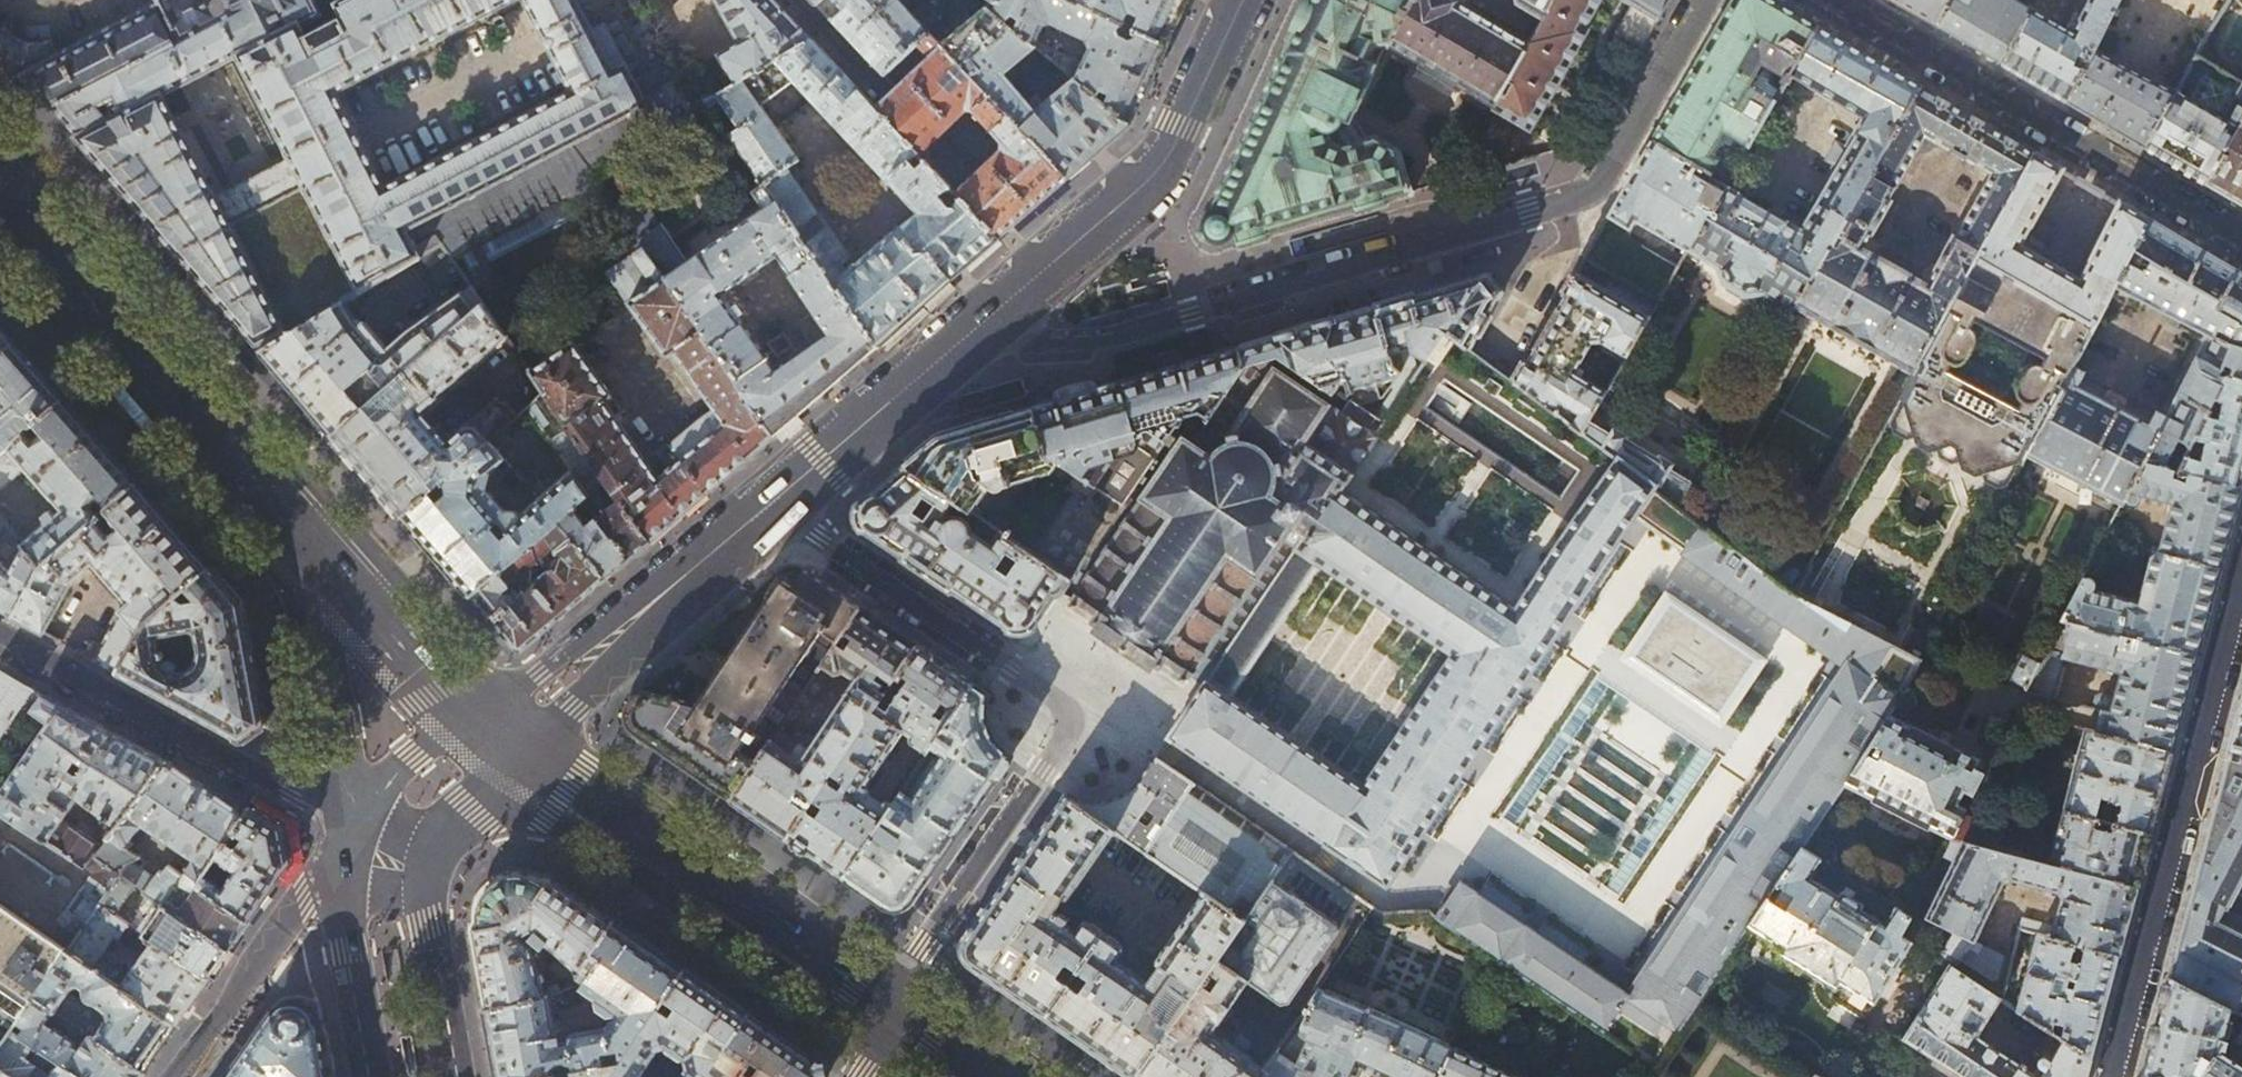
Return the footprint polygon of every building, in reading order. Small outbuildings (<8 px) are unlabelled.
[(238,56),(319,12),(313,0),(157,0),(158,2),(151,4),(59,52),(52,37),(42,41),(30,42),(26,41),(16,37),(10,32),(5,25),(0,28),(0,52),(16,71),(50,109),(53,108),(78,136),(109,119),(96,105),(114,95),(123,112),(161,95),(238,56)] [(123,112),(123,114),(110,121),(109,119),(78,136),(76,137),(167,241),(257,344),(258,343),(263,348),(264,349),(285,337),(347,301),(355,296),(409,264),(420,258),(442,245),(452,260),(601,183),(591,169),(679,118),(673,107),(670,108),(660,89),(678,79),(669,62),(635,80),(604,22),(590,28),(575,0),(524,0),(571,92),(385,188),(335,92),(513,0),(342,0),(319,12),(238,56),(290,157),(213,196),(161,95),(123,112)] [(641,17),(642,16),(671,0),(631,0),(641,17)] [(741,44),(679,79),(678,79),(660,89),(670,108),(673,107),(679,118),(707,101),(812,41),(774,0),(716,0),(741,44)] [(816,5),(851,42),(883,75),(916,44),(929,33),(930,32),(900,0),(822,0),(816,5)] [(1036,48),(994,13),(1000,6),(991,0),(972,0),(933,37),(1000,109),(1019,93),(1004,74),(1036,48)] [(1000,6),(994,13),(1036,48),(1075,81),(1128,125),(1130,124),(1147,86),(1167,45),(1070,0),(991,0),(1000,6)] [(1167,45),(1181,16),(1188,0),(1070,0),(1167,45)] [(1290,19),(1267,67),(1259,84),(1222,163),(1196,217),(1194,225),(1194,230),(1196,237),(1199,241),(1203,245),(1208,247),(1213,249),(1218,249),(1248,240),(1265,235),(1358,208),(1407,194),(1411,193),(1399,150),(1373,136),(1358,140),(1355,145),(1350,144),(1348,144),(1344,145),(1341,146),(1331,141),(1341,119),(1346,121),(1383,44),(1417,64),(1416,64),(1460,91),(1460,90),(1493,109),(1557,0),(1516,0),(1516,2),(1529,10),(1527,14),(1517,31),(1514,36),(1458,3),(1459,0),(1299,0),(1290,19)] [(1493,109),(1492,111),(1528,132),(1587,30),(1584,28),(1600,0),(1557,0),(1493,109)] [(1631,6),(1615,34),(1642,48),(1669,0),(1621,0),(1631,6)] [(1818,26),(1788,8),(1775,0),(1733,0),(1700,59),(1696,64),(1653,140),(1729,181),(1744,155),(1718,141),(1725,129),(1750,143),(1790,74),(1818,26)] [(1923,19),(1938,28),(1950,0),(1891,0),(1923,19)] [(2036,84),(2067,103),(2094,49),(2118,0),(2089,0),(2081,16),(2078,15),(2075,15),(2070,26),(2071,29),(2074,30),(2073,32),(2016,0),(1950,0),(1938,28),(1982,53),(1999,63),(2036,84)] [(1873,57),(1818,26),(1790,74),(1818,90),(1818,91),(1834,100),(1861,115),(1845,143),(1848,145),(1847,146),(1801,227),(1726,185),(1690,249),(1717,265),(1716,268),(1721,281),(1745,295),(1760,293),(1761,291),(1791,309),(1793,305),(1922,86),(1873,57)] [(933,37),(929,33),(916,44),(931,60),(887,100),(877,109),(919,153),(927,145),(964,111),(972,111),(1002,143),(1002,152),(964,187),(957,193),(999,239),(1006,233),(1036,207),(1067,179),(1000,109),(933,37)] [(729,134),(764,184),(876,347),(937,293),(952,280),(999,239),(957,193),(919,153),(877,109),(812,41),(707,101),(711,107),(721,100),(739,127),(729,134)] [(2176,91),(2094,49),(2067,103),(2105,125),(2129,139),(2144,147),(2176,91)] [(2175,165),(2207,184),(2241,122),(2241,84),(2194,58),(2176,91),(2144,147),(2175,165)] [(1028,103),(1019,93),(1000,109),(1067,179),(1096,154),(1128,125),(1075,81),(1044,106),(1036,96),(1028,103)] [(1915,373),(2034,152),(1981,121),(1922,86),(1793,305),(1915,373)] [(2207,184),(2241,204),(2241,122),(2207,184)] [(1726,185),(1729,181),(1653,140),(1615,207),(1690,249),(1726,185)] [(2118,201),(2078,281),(2059,271),(2059,269),(2038,257),(2037,258),(2017,247),(2060,167),(2034,152),(1915,373),(1912,379),(1891,416),(1895,430),(1908,437),(1916,435),(1918,442),(1932,449),(1938,447),(1941,454),(1954,460),(1961,458),(1963,465),(1977,473),(1984,471),(1986,478),(1999,485),(2013,480),(2026,455),(2072,366),(2113,287),(2149,219),(2118,201)] [(774,435),(827,390),(877,348),(876,347),(764,184),(751,192),(763,209),(688,262),(662,224),(659,226),(635,190),(614,204),(638,239),(640,242),(774,435)] [(1690,249),(1615,207),(1585,258),(1660,300),(1690,249)] [(2113,287),(2169,315),(2165,321),(2174,326),(2177,319),(2207,335),(2166,416),(2155,411),(2149,422),(2077,386),(2084,372),(2072,366),(2026,455),(2122,506),(2125,499),(2144,463),(2177,472),(2190,445),(2192,440),(2223,376),(2241,381),(2241,273),(2217,259),(2149,219),(2113,287)] [(774,435),(640,242),(624,252),(627,257),(609,271),(608,276),(630,307),(624,312),(632,324),(640,335),(646,330),(666,358),(664,359),(666,362),(671,369),(673,371),(682,365),(710,405),(705,409),(708,413),(678,438),(658,454),(659,458),(654,462),(664,475),(658,480),(604,403),(611,398),(572,342),(530,372),(546,394),(538,401),(554,424),(566,426),(575,438),(570,442),(563,432),(550,442),(588,498),(607,481),(650,541),(680,516),(712,488),(718,483),(774,435)] [(483,304),(452,260),(442,245),(420,258),(409,264),(433,297),(443,290),(450,300),(405,333),(383,352),(356,318),(347,301),(285,337),(264,349),(260,351),(289,385),(332,435),(483,304)] [(1660,300),(1585,258),(1549,322),(1524,365),(1514,381),(1585,433),(1603,401),(1609,391),(1582,375),(1586,369),(1579,365),(1592,342),(1603,339),(1605,340),(1602,344),(1604,351),(1625,363),(1660,300)] [(1430,292),(1375,308),(1394,371),(1400,375),(1411,382),(1444,332),(1469,348),(1501,292),(1487,275),(1483,276),(1430,292)] [(505,335),(483,304),(332,435),(367,476),(402,517),(517,419),(504,403),(495,403),(478,418),(477,427),(468,427),(450,443),(435,426),(423,413),(438,399),(437,397),(506,337),(505,335)] [(1250,344),(1239,348),(1246,370),(1271,363),(1276,361),(1331,398),(1340,385),(1343,386),(1347,394),(1400,375),(1394,371),(1375,308),(1319,324),(1250,344)] [(15,343),(0,326),(0,357),(15,343)] [(1655,486),(1617,458),(1585,433),(1514,381),(1469,348),(1444,332),(1411,382),(1382,425),(1376,433),(1351,472),(1307,442),(1276,486),(1272,495),(1301,514),(1283,541),(1297,550),(1206,682),(1203,685),(1183,715),(1168,738),(1327,844),(1387,885),(1554,637),(1635,516),(1683,549),(1682,550),(1843,663),(1627,992),(1460,882),(1436,917),(1603,1028),(1656,1063),(1680,1027),(1698,999),(1702,994),(1750,922),(1803,844),(1839,789),(1886,716),(1897,698),(1912,674),(1922,656),(1892,640),(1823,606),(1796,592),(1703,522),(1679,504),(1655,486)] [(1114,369),(1118,383),(1224,352),(1220,338),(1114,369)] [(15,343),(0,357),(0,456),(64,399),(41,373),(15,343)] [(1246,370),(1239,348),(1224,352),(1118,383),(1077,395),(1034,408),(1048,455),(1061,464),(1054,475),(1053,476),(1075,492),(1034,554),(1071,578),(1071,577),(1075,576),(1178,426),(1187,425),(1195,430),(1196,427),(1201,430),(1204,430),(1246,370)] [(1271,363),(1246,370),(1204,430),(1201,430),(1196,427),(1195,430),(1186,438),(1181,436),(1138,500),(1124,521),(1120,527),(1106,548),(1102,554),(1088,575),(1084,581),(1076,594),(1075,593),(1071,599),(1073,600),(1069,606),(1075,610),(1091,620),(1097,624),(1093,630),(1105,638),(1111,642),(1134,657),(1151,669),(1155,663),(1161,667),(1177,679),(1183,682),(1187,677),(1190,678),(1191,677),(1203,685),(1206,682),(1297,550),(1283,541),(1301,514),(1272,495),(1276,486),(1307,442),(1351,472),(1376,433),(1382,425),(1348,403),(1343,411),(1333,404),(1329,409),(1273,369),(1271,363)] [(2192,440),(2205,442),(2203,447),(2190,445),(2177,472),(2240,487),(2241,479),(2241,381),(2223,376),(2192,440)] [(64,399),(0,456),(0,490),(26,467),(57,503),(45,514),(44,519),(47,522),(23,544),(42,566),(137,483),(102,443),(64,399)] [(1623,413),(1603,401),(1585,433),(1617,458),(1655,486),(1679,504),(1705,459),(1682,446),(1678,454),(1619,421),(1623,413)] [(917,453),(904,464),(981,518),(1000,491),(1001,492),(1007,490),(1008,488),(1054,475),(1061,464),(1048,455),(1034,408),(982,423),(939,435),(936,437),(917,453)] [(582,504),(588,498),(550,442),(528,410),(517,419),(402,517),(429,548),(470,596),(560,524),(582,504)] [(2240,487),(2177,472),(2144,463),(2125,499),(2126,500),(2129,503),(2134,503),(2136,502),(2137,500),(2138,497),(2137,495),(2171,504),(2160,547),(2154,546),(2152,551),(2153,551),(2219,568),(2228,533),(2240,487)] [(881,484),(868,495),(861,503),(859,508),(859,517),(861,524),(865,530),(924,570),(940,580),(1004,624),(1012,628),(1018,629),(1025,628),(1033,624),(1038,620),(1059,588),(1065,586),(1071,578),(1034,554),(1004,533),(988,522),(981,518),(904,464),(881,484)] [(607,481),(588,498),(582,504),(628,560),(638,552),(650,541),(607,481)] [(137,483),(42,566),(14,616),(44,633),(71,583),(93,564),(128,604),(121,610),(102,645),(95,641),(87,656),(117,673),(143,627),(210,567),(180,532),(137,483)] [(628,560),(582,504),(560,524),(606,579),(613,572),(628,560)] [(993,514),(988,522),(1004,533),(1009,524),(993,514)] [(14,616),(42,566),(23,544),(0,518),(0,608),(14,616)] [(606,579),(560,524),(470,596),(493,623),(517,651),(521,651),(532,642),(579,601),(606,579)] [(2219,568),(2153,551),(2140,601),(2093,590),(2095,586),(2095,584),(2095,581),(2092,579),(2090,578),(2087,578),(2085,576),(2062,620),(2122,635),(2123,628),(2134,631),(2139,631),(2137,638),(2196,654),(2207,614),(2219,568)] [(785,568),(780,571),(760,588),(706,635),(658,676),(633,699),(628,706),(626,711),(626,718),(628,724),(631,728),(635,732),(644,738),(669,755),(692,771),(731,798),(779,727),(820,667),(860,607),(824,583),(805,570),(802,568),(797,566),(791,566),(785,568)] [(265,726),(243,603),(232,592),(210,567),(143,627),(117,673),(182,709),(242,742),(265,726)] [(1769,661),(1666,594),(1622,663),(1667,692),(1725,729),(1769,661)] [(885,624),(860,607),(820,667),(832,675),(841,673),(843,671),(854,678),(808,747),(779,727),(731,798),(744,808),(788,838),(879,702),(899,672),(917,645),(885,624)] [(2122,635),(2062,620),(2042,659),(2025,691),(2058,699),(2066,669),(2061,668),(2063,658),(2120,672),(2114,699),(2102,696),(2098,699),(2095,709),(2102,711),(2176,731),(2186,694),(2196,654),(2137,638),(2122,635)] [(807,851),(843,877),(893,802),(891,801),(889,801),(888,801),(885,804),(866,790),(868,788),(868,787),(867,786),(865,784),(902,730),(910,735),(909,738),(909,740),(910,742),(912,744),(926,753),(931,745),(974,683),(973,682),(945,664),(917,645),(899,672),(909,678),(889,709),(879,702),(788,838),(807,851)] [(2025,691),(2042,659),(2021,649),(2006,678),(2005,678),(2004,680),(2024,691),(2025,691)] [(948,659),(945,664),(973,682),(976,678),(948,659)] [(24,704),(51,722),(0,797),(0,810),(94,873),(112,886),(121,872),(100,856),(104,849),(61,822),(79,796),(89,803),(89,804),(92,806),(90,810),(107,822),(104,827),(108,829),(104,836),(110,841),(164,761),(42,693),(0,670),(0,739),(24,704)] [(974,683),(931,745),(945,755),(914,799),(900,791),(893,802),(843,877),(863,891),(884,905),(888,907),(893,908),(899,908),(908,904),(912,900),(964,825),(1013,754),(1004,746),(993,734),(989,727),(988,724),(988,714),(988,704),(990,694),(974,683)] [(2237,721),(2227,757),(2241,761),(2241,701),(2237,721)] [(2176,731),(2102,711),(2097,731),(2171,751),(2174,740),(2176,731)] [(1936,740),(1886,716),(1839,789),(1849,794),(1855,793),(1859,786),(1952,838),(1962,817),(1967,807),(1957,802),(1964,789),(1969,778),(1979,758),(1955,746),(1953,748),(1946,745),(1936,740)] [(2171,751),(2097,731),(2086,728),(2079,754),(2076,765),(2064,810),(2099,819),(2100,819),(2104,806),(2100,805),(2102,796),(2124,802),(2118,824),(2150,832),(2160,792),(2171,751)] [(1155,794),(1125,839),(1204,892),(1245,920),(1272,881),(1288,857),(1292,852),(1155,757),(1145,771),(1138,782),(1155,794)] [(2227,757),(2220,787),(2170,979),(2234,1011),(2241,1016),(2241,914),(2228,907),(2241,880),(2241,761),(2227,757)] [(246,817),(164,761),(110,841),(104,849),(100,856),(121,872),(127,864),(141,856),(147,860),(143,867),(155,875),(160,869),(166,872),(171,865),(164,860),(160,867),(127,845),(136,832),(145,825),(196,858),(189,869),(190,870),(202,877),(246,817)] [(1125,839),(1155,794),(1138,782),(1127,791),(1113,797),(1102,799),(1090,799),(1077,796),(1070,793),(1068,795),(1066,794),(1045,824),(1016,866),(966,938),(964,942),(963,950),(964,955),(966,959),(971,965),(1089,1047),(1132,1076),(1135,1076),(1245,920),(1204,892),(1156,961),(1159,964),(1147,982),(1115,960),(1123,948),(1085,921),(1076,933),(1050,915),(1063,897),(1066,899),(1113,833),(1124,840),(1125,839)] [(2051,815),(2058,817),(2060,809),(2053,807),(2051,815)] [(252,809),(246,817),(202,877),(203,878),(208,882),(204,889),(249,921),(269,892),(290,863),(285,828),(252,809)] [(22,1015),(35,996),(67,950),(86,922),(85,921),(69,910),(79,896),(94,873),(0,810),(0,1001),(22,1015)] [(2099,819),(2064,810),(2050,864),(2136,886),(2143,858),(2150,832),(2118,824),(2117,823),(2115,830),(2098,825),(2099,819)] [(1962,817),(1952,838),(2000,850),(2005,827),(1962,817)] [(2000,850),(1952,838),(1944,853),(1956,858),(1928,917),(1955,930),(1940,959),(1950,965),(1957,970),(1961,961),(1989,979),(1992,979),(1995,979),(1997,978),(1999,975),(2004,955),(1975,941),(2001,882),(2010,878),(2059,890),(2063,897),(2056,925),(2023,917),(2020,928),(2038,933),(2118,954),(2128,917),(2136,886),(2050,864),(2000,850)] [(1822,857),(1803,844),(1750,922),(1786,945),(1784,949),(1838,984),(1834,990),(1836,997),(1867,1016),(1914,942),(1903,935),(1914,913),(1899,903),(1888,920),(1862,904),(1865,900),(1853,892),(1857,887),(1850,883),(1846,888),(1845,887),(1842,891),(1812,873),(1822,857)] [(1304,861),(1292,852),(1288,857),(1301,866),(1304,861)] [(186,875),(171,865),(166,872),(160,869),(155,875),(143,867),(147,860),(141,856),(127,864),(121,872),(229,950),(235,941),(249,921),(204,889),(199,884),(203,878),(202,877),(190,870),(186,875)] [(229,950),(121,872),(112,886),(100,902),(150,937),(157,942),(209,977),(216,968),(223,959),(229,950)] [(592,951),(614,921),(581,898),(548,875),(545,880),(535,875),(525,872),(515,872),(505,874),(495,879),(487,885),(484,889),(478,898),(477,903),(475,913),(476,924),(470,925),(478,968),(485,1008),(548,996),(548,995),(560,991),(557,982),(547,985),(543,990),(533,946),(525,935),(532,930),(534,932),(531,935),(533,940),(538,943),(542,938),(577,970),(578,977),(572,980),(573,986),(579,983),(584,982),(600,958),(592,951)] [(100,902),(112,886),(94,873),(79,896),(84,899),(87,894),(92,897),(91,900),(92,905),(93,907),(94,908),(85,921),(86,922),(67,950),(177,1024),(190,1005),(209,977),(157,942),(133,977),(102,955),(116,935),(121,938),(120,939),(140,952),(150,937),(100,902)] [(1245,920),(1135,1076),(1257,1076),(1261,1070),(1262,1068),(1210,1034),(1247,982),(1279,1004),(1286,1002),(1336,931),(1335,924),(1272,881),(1245,920)] [(614,921),(592,951),(600,958),(584,982),(579,983),(580,989),(617,1013),(613,1019),(605,1026),(575,1032),(574,1032),(572,1032),(571,1033),(570,1034),(569,1035),(568,1037),(568,1039),(569,1040),(562,1041),(560,1034),(557,1035),(548,996),(485,1008),(493,1050),(494,1054),(495,1061),(498,1076),(540,1076),(622,1062),(685,969),(647,943),(614,921)] [(2091,1056),(2105,1005),(2118,954),(2038,933),(2018,1010),(2067,1041),(2091,1056)] [(177,1024),(67,950),(35,996),(81,1028),(91,1035),(145,1070),(156,1054),(177,1024)] [(2067,1041),(2053,1062),(2046,1058),(2044,1058),(2042,1058),(2040,1061),(2040,1064),(2040,1067),(2042,1067),(2037,1075),(1977,1037),(2001,998),(1957,970),(1950,965),(1902,1039),(1963,1076),(2086,1076),(2091,1056),(2067,1041)] [(685,969),(622,1062),(612,1076),(613,1076),(638,1076),(658,1048),(665,1045),(684,1059),(687,1066),(679,1076),(717,1076),(718,1076),(737,1076),(742,1071),(747,1063),(725,1047),(749,1013),(718,992),(685,969)] [(2234,1011),(2170,979),(2169,978),(2153,1038),(2149,1053),(2143,1076),(2201,1076),(2219,1051),(2223,1035),(2229,1036),(2234,1011)] [(1299,1018),(1304,1020),(1305,1021),(1319,990),(1317,989),(1298,1017),(1299,1018)] [(1319,990),(1305,1021),(1304,1020),(1301,1028),(1304,1030),(1290,1060),(1274,1052),(1262,1068),(1261,1070),(1272,1076),(1355,1076),(1359,1067),(1374,1074),(1381,1076),(1438,1076),(1452,1047),(1319,990)] [(35,996),(22,1015),(13,1028),(85,1076),(140,1076),(145,1070),(91,1035),(81,1050),(75,1045),(74,1039),(81,1028),(35,996)] [(276,1011),(273,1010),(246,1049),(226,1076),(331,1076),(321,1021),(318,1021),(315,1013),(312,1010),(304,1004),(296,1002),(287,1003),(276,1011)] [(749,1013),(725,1047),(747,1063),(748,1063),(751,1059),(759,1064),(750,1076),(742,1071),(737,1076),(824,1076),(822,1063),(789,1040),(749,1013)] [(0,1048),(0,1066),(12,1075),(16,1076),(85,1076),(13,1028),(0,1048)] [(1452,1047),(1438,1076),(1520,1076),(1452,1047)] [(2219,1051),(2201,1076),(2241,1076),(2241,1065),(2219,1051)] [(622,1062),(540,1076),(613,1076),(612,1076),(622,1062)] [(0,1066),(0,1076),(11,1076),(12,1075),(0,1066)]
